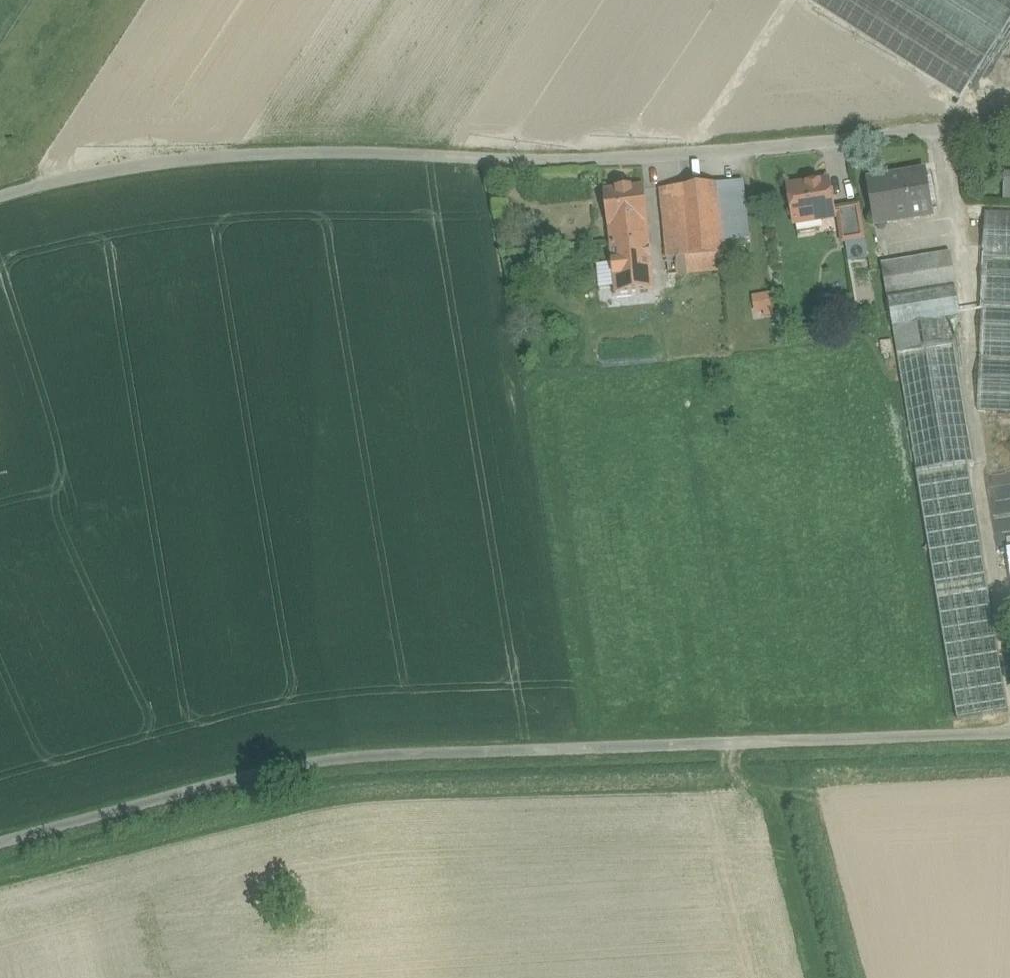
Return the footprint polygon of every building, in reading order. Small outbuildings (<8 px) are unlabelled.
[(985,59),(1009,19),(1009,0),(893,0),(985,59)] [(906,181),(870,187),(869,181),(868,181),(875,223),(932,213),(926,174),(905,178),(906,181)] [(744,182),(716,184),(722,242),(750,239),(744,182)] [(828,182),(789,189),(792,208),(789,212),(790,218),(794,221),(795,224),(834,217),(831,201),(834,198),(833,192),(829,189),(828,182)] [(716,184),(679,188),(681,211),(684,242),(686,259),(723,255),(722,242),(716,184)] [(644,188),(605,193),(609,228),(647,224),(644,188)] [(679,188),(661,190),(663,213),(681,211),(679,188)] [(858,206),(837,210),(843,243),(864,239),(858,206)] [(681,211),(663,213),(666,243),(684,242),(681,211)] [(985,211),(977,411),(1009,412),(1009,212),(985,211)] [(647,224),(609,228),(616,295),(654,291),(647,224)] [(684,242),(666,243),(668,261),(677,260),(686,259),(684,242)] [(950,254),(932,257),(938,290),(955,287),(956,287),(950,254)] [(686,259),(677,260),(678,275),(725,271),(723,255),(686,259)] [(932,257),(881,265),(887,299),(888,299),(938,290),(932,257)] [(938,290),(888,299),(893,330),(897,354),(896,354),(957,721),(1008,712),(967,464),(974,462),(955,344),(954,344),(950,320),(960,318),(955,287),(938,290)] [(751,293),(753,317),(775,314),(773,290),(751,293)]
